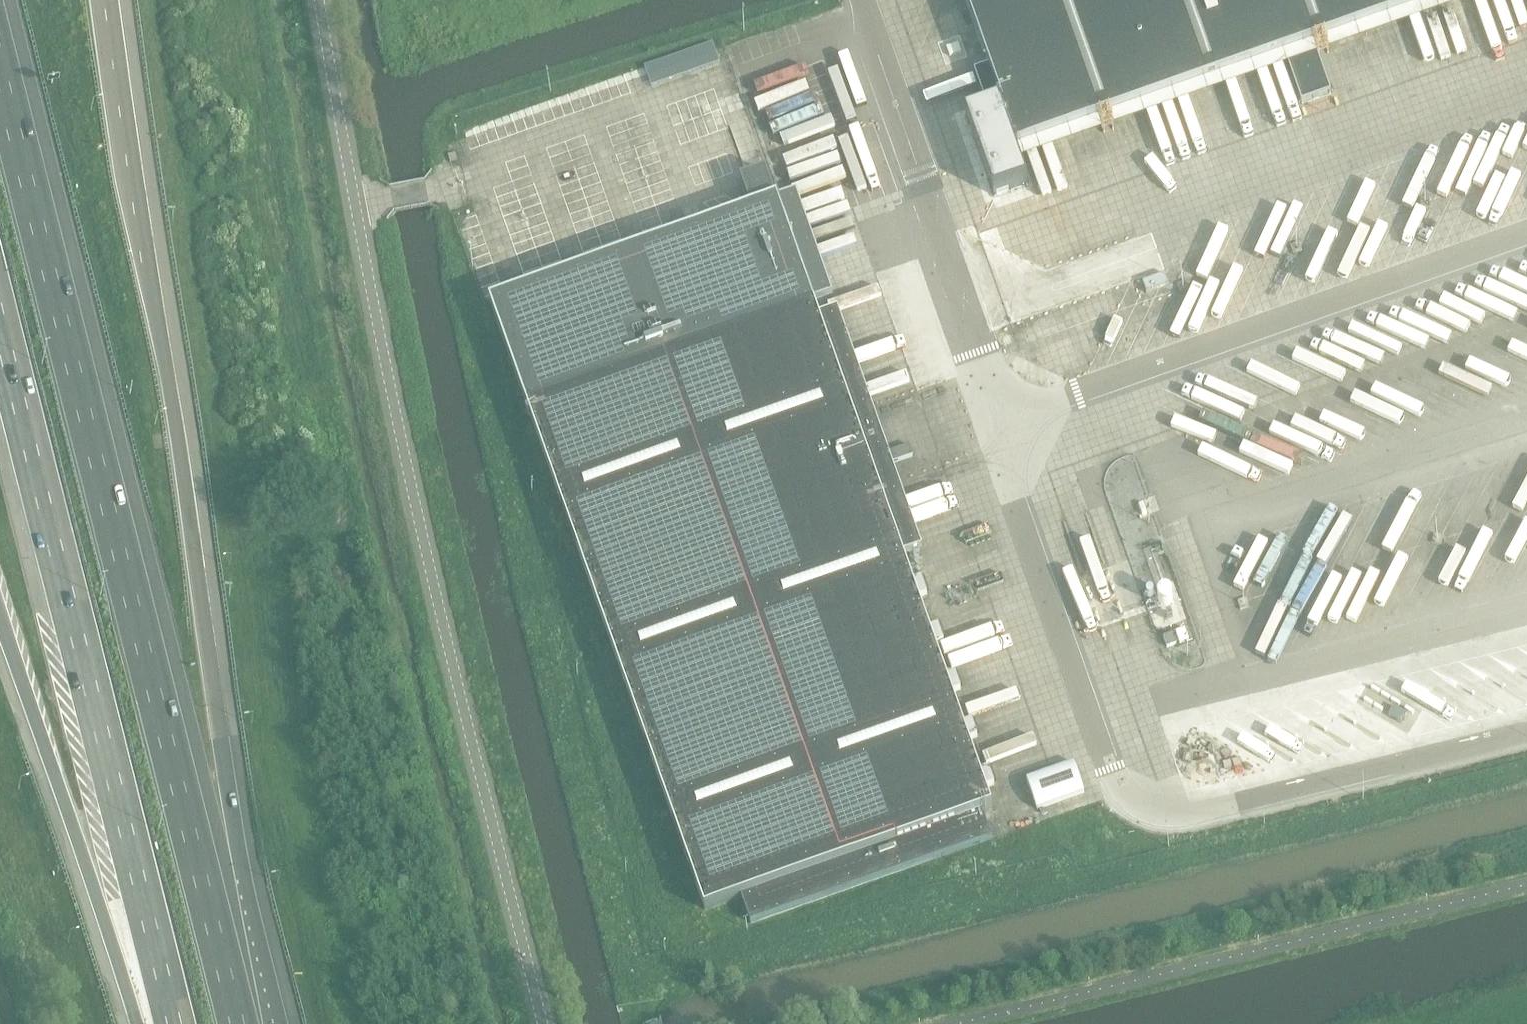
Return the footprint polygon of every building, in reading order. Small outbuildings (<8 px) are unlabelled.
[(989,68),(974,73),(986,105),(1000,100),(1002,104),(966,117),(994,197),(1028,185),(1016,150),(1018,149),(1099,120),(1104,134),(1114,130),(1110,117),(1284,55),(1302,105),(1331,94),(1318,58),(1329,54),(1325,41),(1440,0),(965,0),(989,68)] [(737,111),(729,89),(692,103),(700,124),(737,111)] [(751,210),(490,303),(527,408),(705,911),(727,904),(741,899),(742,899),(751,925),(793,910),(992,840),(992,839),(983,813),(993,810),(985,788),(995,785),(989,769),(980,773),(968,741),(969,741),(978,738),(972,722),(963,725),(952,693),(961,690),(955,674),(946,678),(935,646),(944,643),(939,627),(929,630),(918,598),(928,595),(922,579),(913,583),(904,559),(924,552),(839,314),(820,320),(818,315),(815,307),(834,300),(797,197),(779,203),(778,201),(777,201),(766,172),(765,173),(749,178),(741,181),(750,207),(751,210)] [(1173,633),(1164,637),(1168,648),(1177,644),(1173,633)] [(1074,763),(1027,779),(1038,810),(1085,793),(1074,763)]
